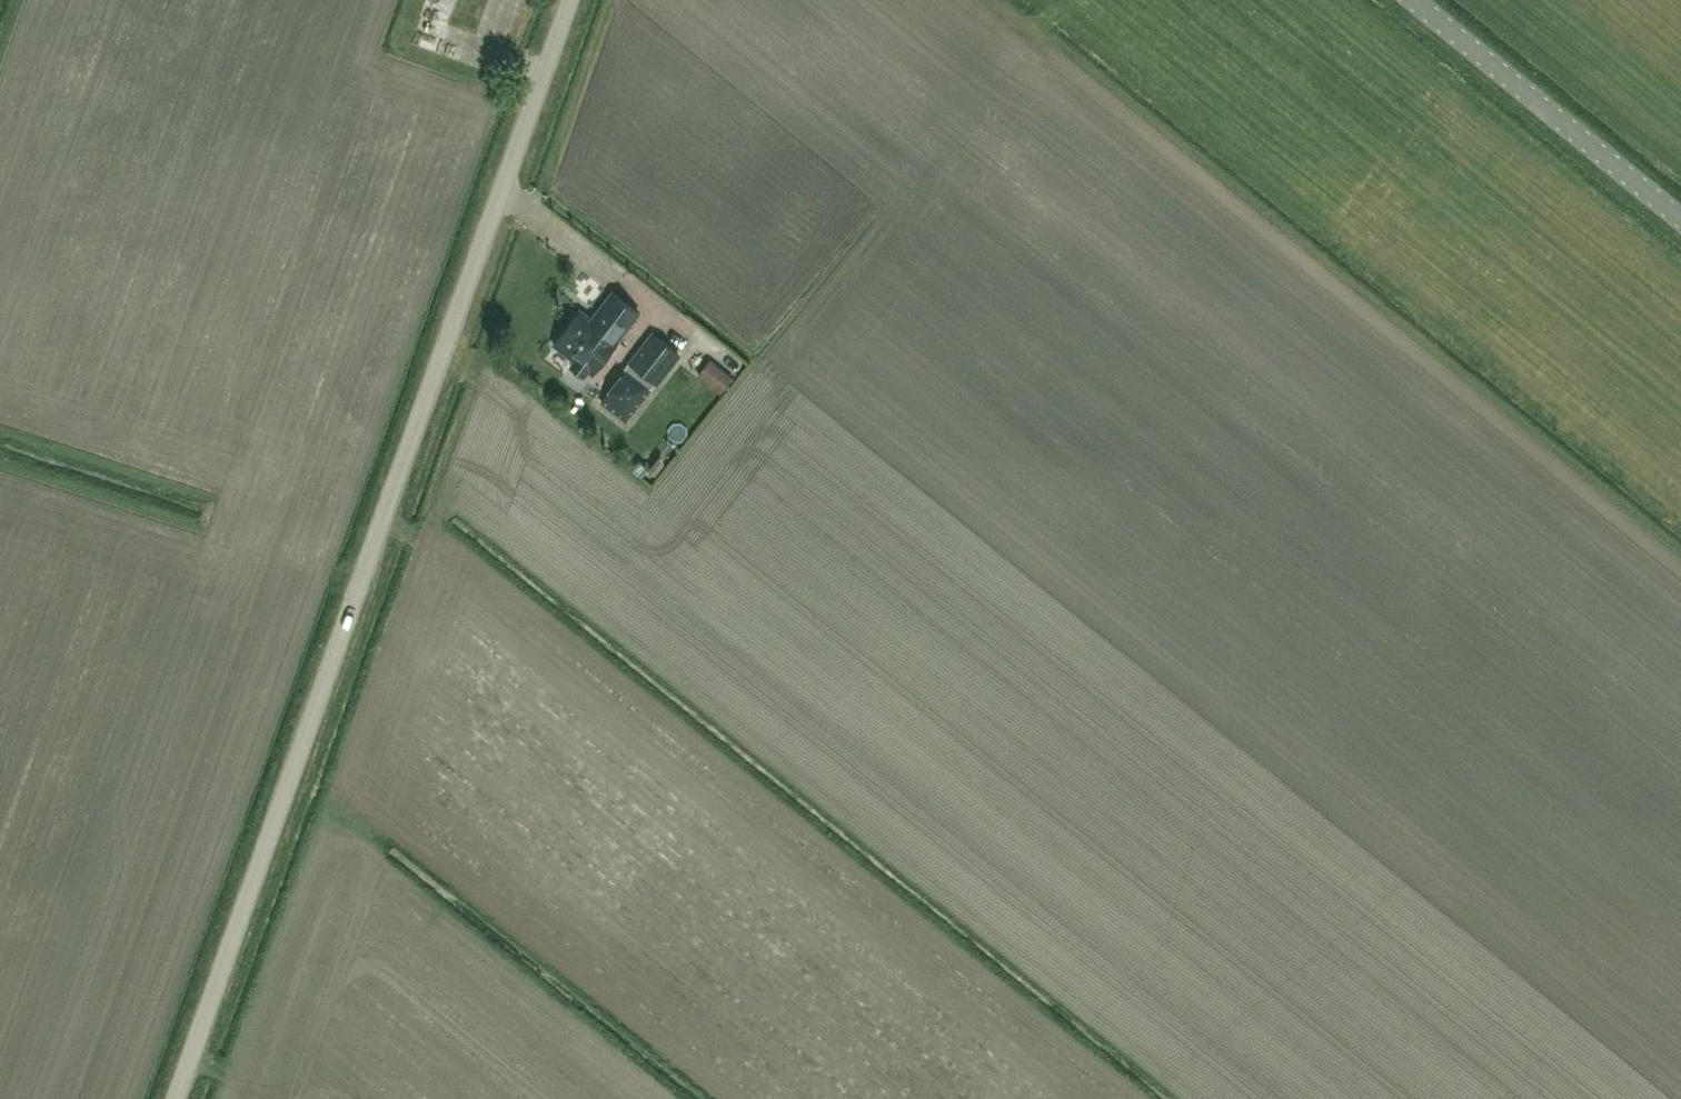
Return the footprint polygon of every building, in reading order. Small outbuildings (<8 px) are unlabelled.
[(612,292),(592,319),(580,310),(554,344),(575,360),(571,366),(584,376),(589,370),(593,374),(619,340),(617,339),(638,312),(612,292)] [(653,334),(601,401),(626,421),(678,353),(653,334)] [(720,393),(734,376),(710,357),(696,374),(720,393)]
